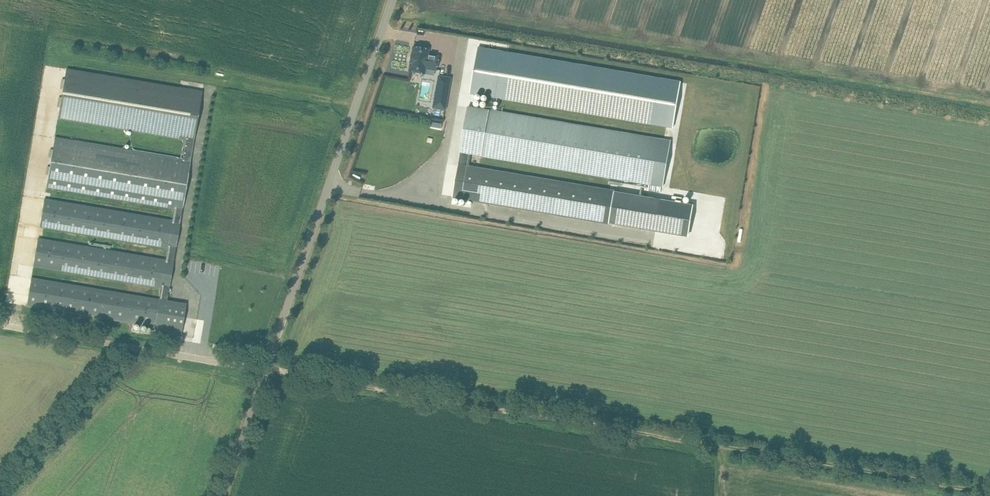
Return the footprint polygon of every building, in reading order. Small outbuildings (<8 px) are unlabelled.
[(409,71),(423,73),(424,67),(436,69),(438,57),(427,55),(428,50),(413,47),(412,56),(411,55),(409,62),(410,62),(409,71)] [(478,48),(470,93),(489,96),(486,110),(492,111),(495,97),(673,127),(681,82),(478,48)] [(154,331),(181,336),(186,304),(167,301),(202,92),(67,69),(58,119),(186,140),(182,159),(55,138),(47,187),(174,209),(172,220),(45,198),(40,227),(168,248),(166,259),(38,238),(33,266),(161,287),(159,299),(31,278),(27,306),(155,327),(154,331)] [(438,77),(433,108),(446,110),(452,80),(438,77)] [(468,107),(453,196),(678,234),(683,203),(469,165),(471,154),(649,185),(648,191),(660,193),(661,187),(663,188),(671,141),(492,111),(486,110),(468,107)]
